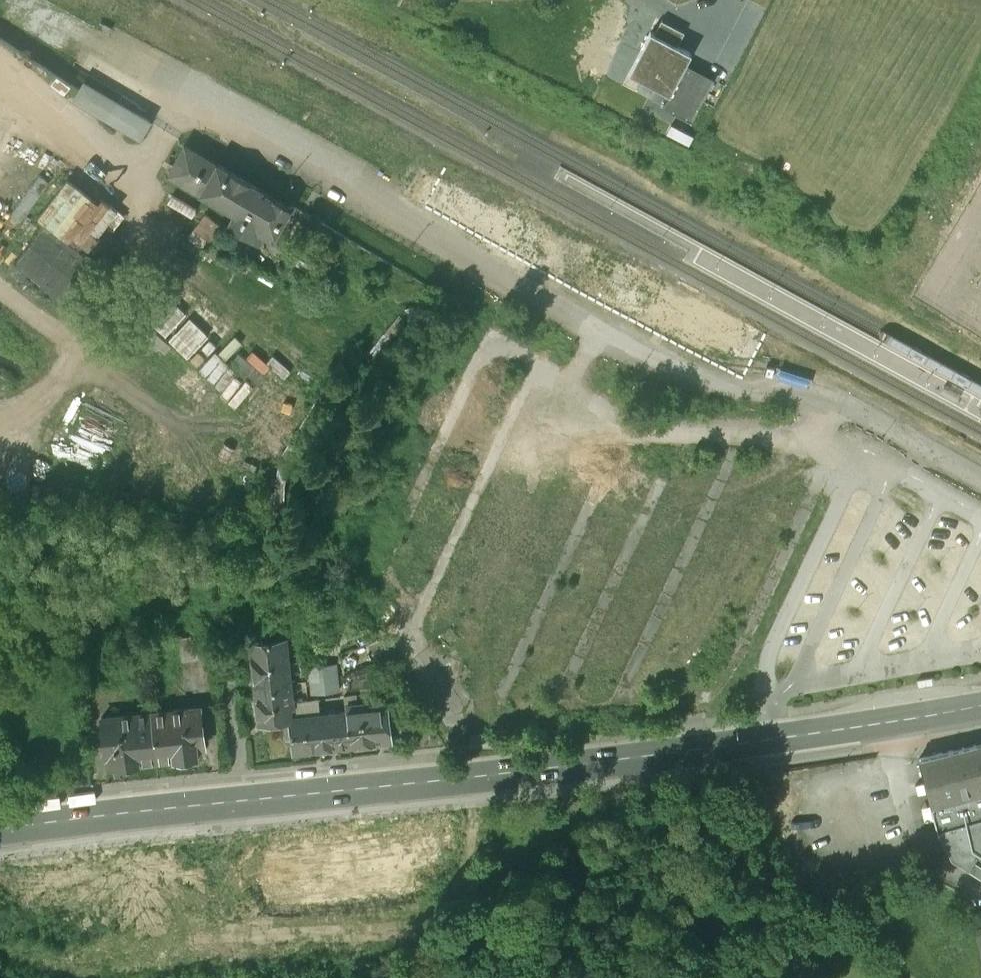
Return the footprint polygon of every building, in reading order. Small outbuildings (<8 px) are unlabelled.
[(654,29),(650,27),(629,68),(669,89),(685,59),(690,48),(677,41),(684,28),(660,15),(654,29)] [(713,74),(685,59),(669,89),(663,101),(691,116),(713,74)] [(152,117),(87,78),(77,95),(142,134),(152,117)] [(263,188),(219,162),(218,164),(186,145),(169,173),(235,212),(229,222),(258,239),(262,231),(278,240),(288,225),(281,221),(290,206),(262,190),(263,188)] [(101,199),(100,200),(70,176),(38,214),(70,239),(74,234),(89,246),(117,212),(101,199)] [(86,254),(34,214),(5,252),(57,292),(86,254)] [(193,632),(178,634),(181,657),(197,655),(195,642),(194,642),(193,632)] [(285,635),(250,639),(252,665),(288,661),(285,635)] [(310,664),(313,690),(339,687),(336,660),(310,664)] [(288,661),(252,665),(255,690),(291,686),(288,661)] [(291,686),(255,690),(259,724),(275,722),(275,720),(285,719),(291,718),(291,714),(289,702),(293,701),(291,686)] [(379,698),(347,702),(347,707),(352,744),(391,739),(387,706),(380,707),(379,698)] [(199,703),(167,707),(173,755),(188,753),(191,755),(197,754),(200,751),(199,745),(196,743),(195,734),(203,733),(199,703)] [(167,707),(102,715),(107,754),(114,753),(116,767),(126,766),(126,761),(173,755),(167,707)] [(347,707),(321,710),(325,746),(352,744),(347,707)] [(321,710),(291,714),(291,718),(285,719),(286,733),(291,732),(293,751),(309,750),(309,748),(325,746),(321,710)] [(919,759),(930,805),(980,793),(980,744),(919,759)] [(930,805),(938,835),(950,858),(980,877),(980,793),(930,805)]
